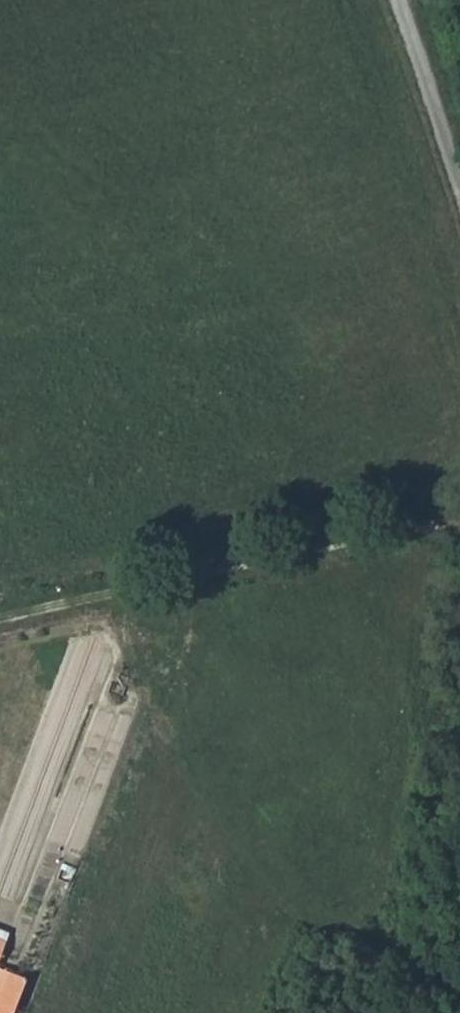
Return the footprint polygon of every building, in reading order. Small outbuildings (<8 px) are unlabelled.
[(9,974),(0,970),(0,998),(9,974)] [(23,979),(9,974),(0,998),(0,1012),(10,1012),(23,979)]
